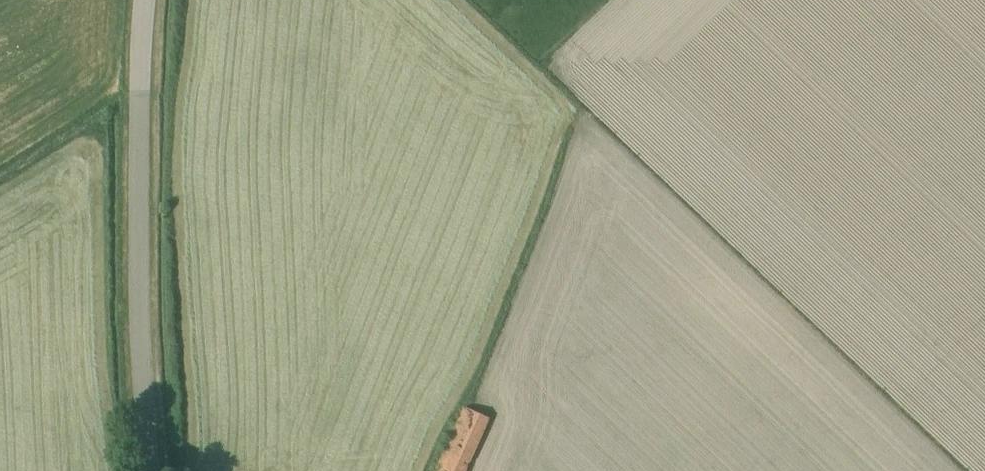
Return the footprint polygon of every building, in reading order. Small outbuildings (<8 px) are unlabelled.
[(490,417),(464,405),(434,470),(466,470),(490,417)]
